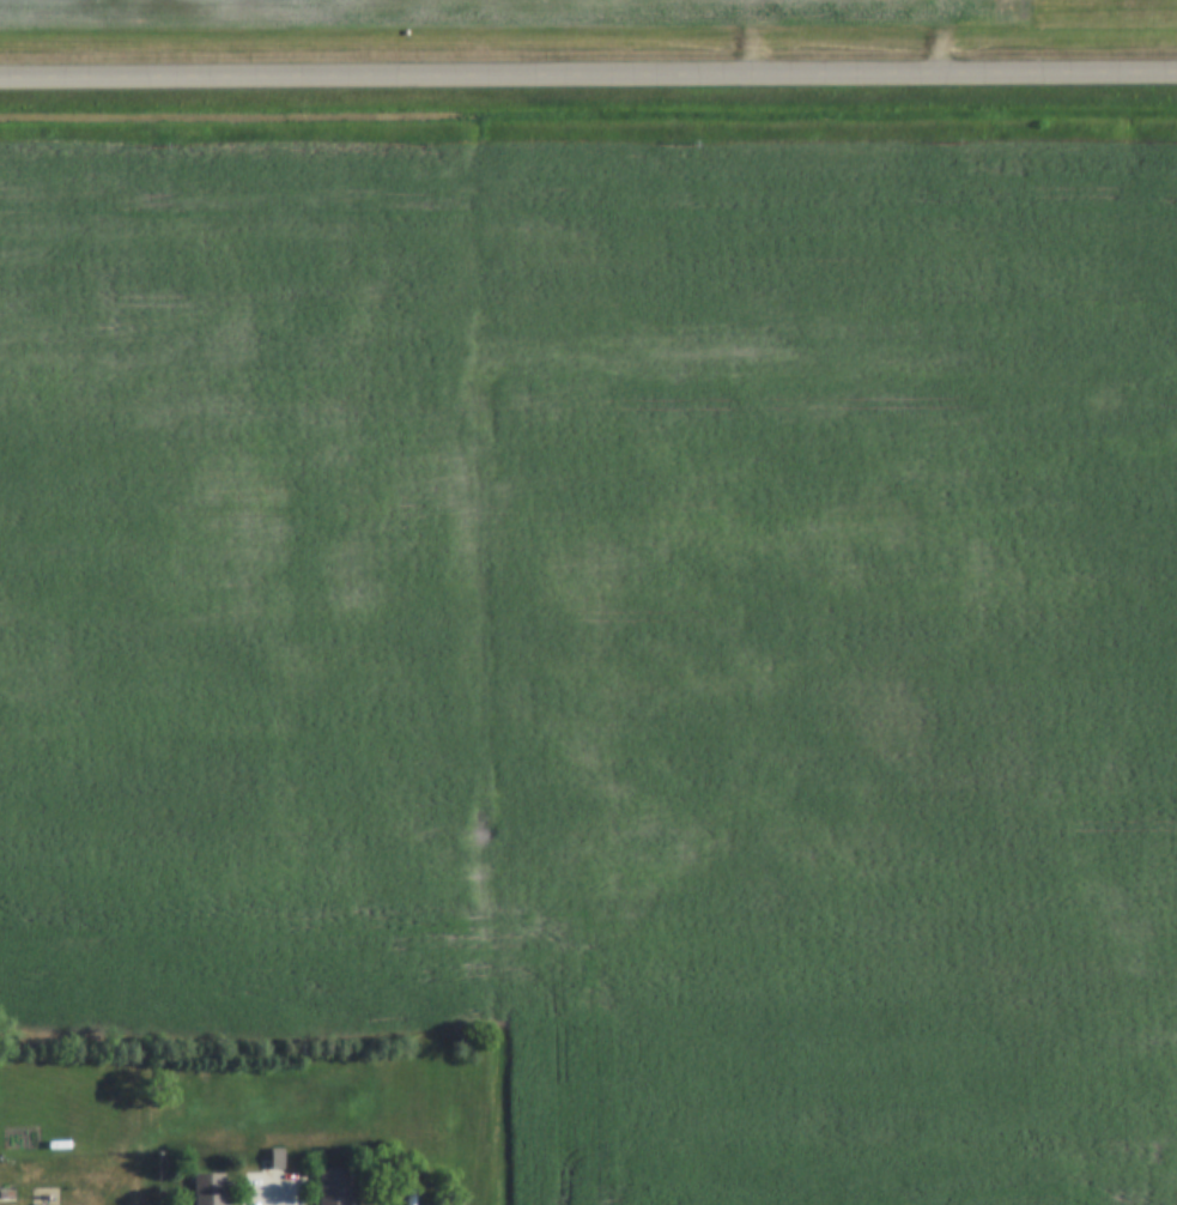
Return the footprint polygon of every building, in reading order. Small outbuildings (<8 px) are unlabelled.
[(271,1149),(284,1149),(284,1168),(271,1168),(271,1149)] [(350,1169),(350,1204),(319,1204),(318,1170),(350,1169)] [(225,1173),(225,1204),(195,1204),(195,1174),(225,1173)]
